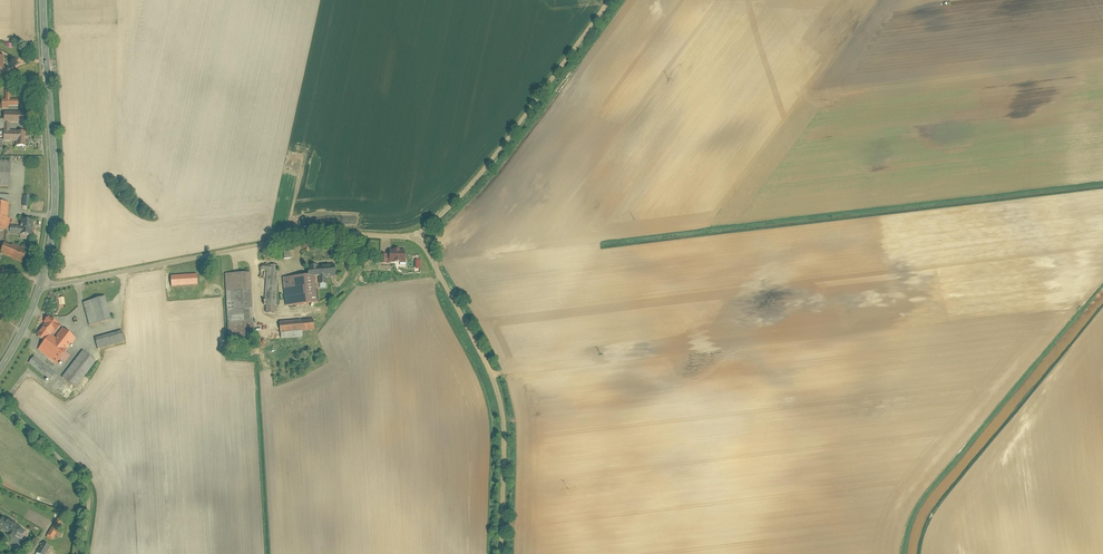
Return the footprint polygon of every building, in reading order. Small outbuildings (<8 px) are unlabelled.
[(25,112),(5,111),(5,122),(11,122),(25,122),(25,112)] [(5,141),(17,141),(18,131),(11,131),(5,131),(5,141)] [(17,146),(26,146),(26,139),(29,139),(29,134),(26,134),(26,131),(18,131),(17,141),(17,146)] [(0,161),(0,186),(11,186),(11,161),(0,161)] [(10,203),(11,195),(0,194),(0,202),(10,203)] [(9,229),(10,218),(8,218),(10,203),(0,202),(0,228),(9,229)] [(34,220),(22,219),(21,227),(21,233),(21,234),(33,235),(34,220)] [(12,246),(5,243),(1,253),(24,262),(29,249),(13,243),(12,246)] [(394,252),(390,252),(390,255),(390,263),(406,263),(406,252),(401,252),(401,250),(394,250),(394,252)] [(336,276),(335,264),(310,267),(310,270),(309,270),(309,276),(309,277),(315,277),(319,277),(320,284),(327,284),(326,277),(336,276)] [(276,315),(279,266),(263,265),(263,270),(267,270),(266,300),(267,300),(266,314),(276,315)] [(250,273),(226,275),(230,343),(254,342),(250,273)] [(198,275),(171,277),(172,287),(199,285),(198,275)] [(309,276),(283,278),(286,306),(318,303),(315,277),(309,277),(309,276)] [(106,298),(84,303),(90,327),(112,321),(106,298)] [(61,326),(49,316),(44,322),(46,324),(37,334),(46,342),(52,335),(56,331),(61,326)] [(314,320),(281,323),(282,333),(302,331),(315,330),(314,320)] [(46,342),(40,350),(56,364),(77,339),(63,327),(55,337),(52,335),(46,342)] [(122,331),(96,339),(99,350),(125,342),(122,331)] [(303,337),(302,331),(282,333),(283,339),(303,337)] [(83,351),(62,377),(76,388),(97,362),(83,351)] [(56,374),(35,357),(29,363),(51,381),(56,374)] [(66,519),(59,515),(46,539),(52,542),(66,519)] [(0,516),(0,530),(9,535),(7,538),(13,542),(15,540),(20,543),(26,532),(0,516)] [(42,544),(37,553),(47,553),(50,548),(42,544)]
